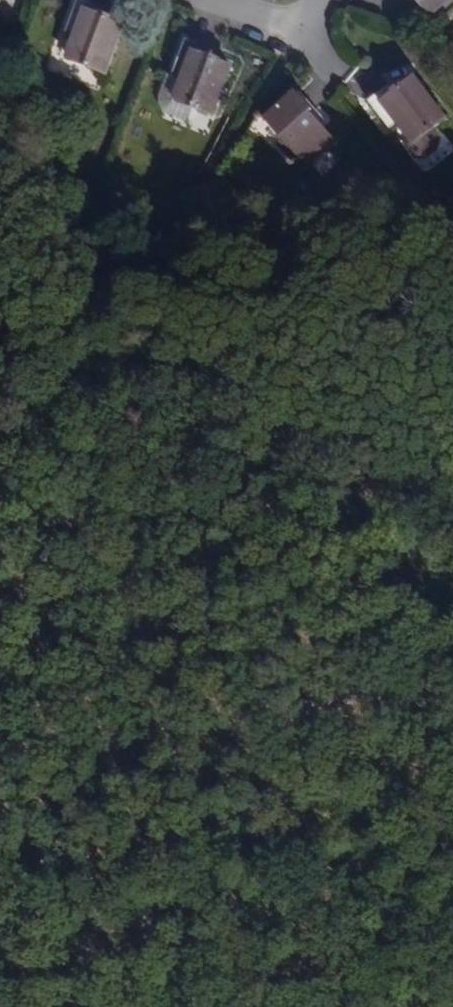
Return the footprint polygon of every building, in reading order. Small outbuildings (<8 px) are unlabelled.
[(68,25),(81,31),(78,37),(70,58),(103,71),(122,22),(102,14),(105,7),(87,0),(78,0),(68,25)] [(428,12),(442,0),(418,0),(428,12)] [(81,31),(68,25),(65,32),(78,37),(81,31)] [(185,38),(173,67),(187,73),(184,79),(184,80),(175,100),(190,105),(208,113),(229,64),(210,56),(212,50),(185,38)] [(187,73),(173,67),(170,73),(184,79),(187,73)] [(184,119),(190,105),(175,100),(184,80),(170,74),(161,93),(161,101),(163,108),(166,112),(184,119)] [(367,101),(386,124),(397,115),(402,121),(416,138),(444,117),(411,75),(394,88),(390,83),(367,101)] [(308,109),(294,94),(266,119),(280,134),(281,133),(307,162),(331,141),(305,113),(308,109)] [(397,115),(386,124),(390,130),(402,121),(397,115)]
